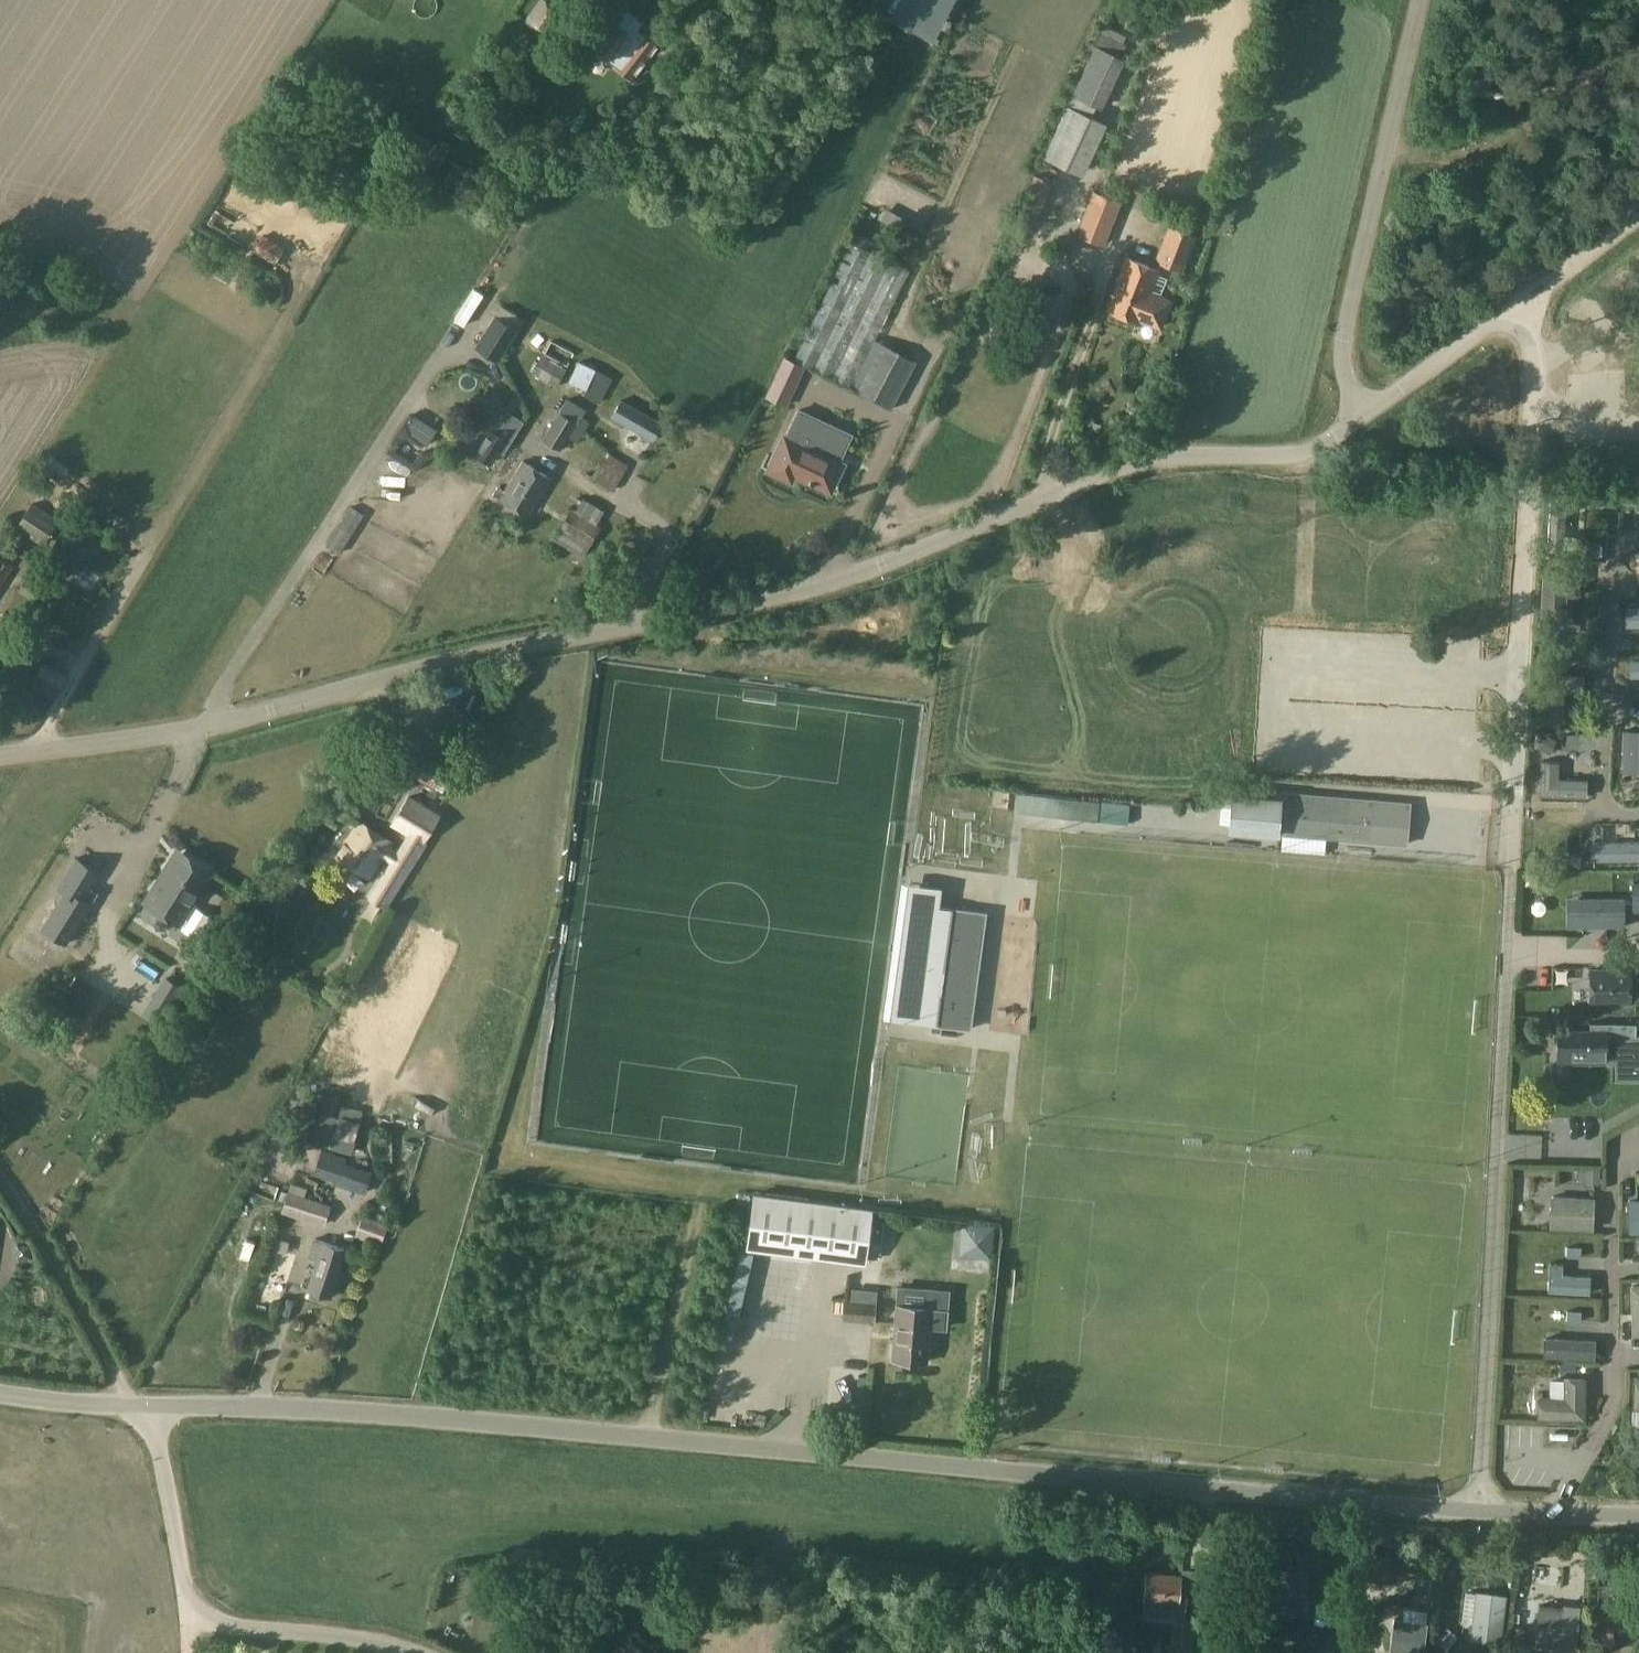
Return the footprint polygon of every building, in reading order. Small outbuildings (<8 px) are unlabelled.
[(524,21),(544,35),(561,11),(545,0),(538,0),(524,21)] [(614,11),(587,46),(612,66),(613,65),(614,66),(614,67),(631,81),(660,43),(643,30),(641,32),(638,30),(643,23),(623,7),(618,14),(614,11)] [(940,65),(993,90),(1003,70),(950,45),(940,65)] [(1124,59),(1094,47),(1068,105),(1067,105),(1043,157),(1082,177),(1106,123),(1090,116),(1095,106),(1101,109),(1124,59)] [(1473,105),(1472,111),(1515,117),(1516,111),(1473,105)] [(431,134),(428,139),(409,129),(396,152),(417,162),(419,158),(437,167),(450,145),(431,134)] [(1092,191),(1075,235),(1103,246),(1119,201),(1092,191)] [(1155,261),(1181,272),(1196,233),(1168,224),(1155,261)] [(849,243),(793,360),(848,387),(860,364),(873,339),(906,271),(849,243)] [(1126,258),(1106,310),(1136,321),(1137,319),(1158,327),(1169,301),(1147,293),(1156,270),(1126,258)] [(494,314),(475,344),(499,359),(518,329),(494,314)] [(860,364),(848,387),(881,404),(888,408),(900,385),(913,359),(911,358),(873,339),(860,364)] [(531,374),(555,387),(565,369),(540,355),(531,374)] [(578,361),(568,381),(585,390),(582,395),(599,403),(611,379),(578,361)] [(798,379),(778,369),(766,396),(786,405),(798,379)] [(567,399),(543,439),(558,448),(567,434),(574,438),(589,412),(567,399)] [(627,403),(620,399),(609,417),(651,441),(661,422),(627,403)] [(498,451),(503,454),(524,422),(507,412),(502,420),(481,408),(458,444),(478,456),(478,455),(491,463),(498,451)] [(778,461),(772,473),(790,482),(791,481),(794,475),(794,474),(801,458),(810,462),(826,425),(812,419),(813,417),(798,410),(786,437),(785,436),(783,436),(773,458),(778,461)] [(794,474),(794,475),(825,490),(831,477),(836,480),(843,464),(836,461),(840,452),(843,453),(851,435),(827,424),(826,425),(810,462),(801,458),(794,474)] [(389,464),(410,476),(419,460),(399,448),(389,464)] [(628,464),(607,449),(590,477),(612,491),(628,464)] [(551,480),(521,462),(498,499),(529,518),(551,480)] [(582,500),(575,511),(595,524),(602,513),(582,500)] [(14,528),(42,546),(59,521),(31,503),(14,528)] [(339,524),(352,532),(363,514),(350,506),(339,524)] [(570,508),(558,527),(589,546),(601,527),(595,524),(575,511),(570,508)] [(1587,541),(1586,557),(1597,558),(1599,542),(1587,541)] [(28,559),(24,556),(19,564),(23,567),(28,559)] [(1543,571),(1541,614),(1565,615),(1566,596),(1576,597),(1578,573),(1543,571)] [(40,588),(26,579),(19,590),(33,599),(40,588)] [(1638,627),(1638,608),(1625,608),(1625,627),(1638,627)] [(17,628),(0,618),(0,619),(0,645),(4,647),(17,628)] [(1535,629),(1534,641),(1546,642),(1546,629),(1535,629)] [(1540,719),(1562,721),(1563,694),(1582,695),(1583,676),(1542,674),(1540,719)] [(1638,694),(1638,675),(1628,675),(1627,693),(1638,694)] [(1622,731),(1622,773),(1638,773),(1638,731),(1622,731)] [(1541,733),(1534,747),(1549,754),(1556,740),(1541,733)] [(430,753),(418,777),(442,789),(454,765),(430,753)] [(1557,761),(1541,760),(1539,797),(1586,799),(1587,780),(1556,779),(1557,761)] [(1279,798),(1276,828),(1276,833),(1406,843),(1409,808),(1349,803),(1349,799),(1288,794),(1288,798),(1279,797),(1279,798)] [(1060,818),(1061,800),(1019,796),(1018,814),(1060,818)] [(1257,802),(1234,799),(1232,829),(1258,832),(1258,827),(1276,828),(1279,798),(1258,796),(1257,802)] [(369,899),(385,909),(426,845),(423,844),(439,819),(410,799),(393,825),(410,836),(398,854),(390,849),(392,845),(359,823),(336,857),(370,879),(384,857),(393,863),(369,899)] [(1060,818),(1128,823),(1129,806),(1061,800),(1060,818)] [(1061,822),(1061,834),(1083,834),(1083,823),(1061,822)] [(180,924),(212,871),(183,853),(172,870),(166,867),(144,902),(180,924)] [(1566,855),(1566,865),(1580,865),(1580,855),(1566,855)] [(83,900),(100,874),(75,858),(57,887),(64,892),(41,929),(66,944),(91,905),(83,900)] [(1578,899),(1578,927),(1623,927),(1623,910),(1612,910),(1612,899),(1578,899)] [(921,904),(905,1020),(970,1029),(986,913),(921,904)] [(1589,970),(1589,1004),(1630,1004),(1630,970),(1589,970)] [(160,1029),(165,1007),(149,1004),(144,1026),(160,1029)] [(1556,1029),(1556,1051),(1571,1051),(1571,1063),(1605,1063),(1607,1063),(1607,1064),(1614,1064),(1614,1081),(1638,1081),(1638,1035),(1636,1035),(1636,1024),(1611,1023),(1589,1023),(1589,1029),(1556,1029)] [(342,1105),(339,1116),(359,1122),(362,1111),(342,1105)] [(329,1147),(338,1118),(320,1113),(311,1142),(329,1147)] [(338,1117),(338,1118),(329,1147),(329,1148),(349,1153),(359,1122),(338,1117)] [(345,1163),(346,1158),(321,1149),(312,1175),(337,1182),(335,1185),(363,1194),(369,1170),(368,1170),(345,1163)] [(1585,1180),(1585,1184),(1599,1184),(1599,1169),(1585,1169),(1585,1180)] [(870,1202),(755,1187),(748,1242),(863,1258),(864,1250),(869,1208),(870,1202)] [(304,1198),(288,1193),(287,1192),(280,1212),(322,1225),(329,1206),(304,1198)] [(1554,1196),(1552,1226),(1589,1228),(1590,1197),(1554,1196)] [(1628,1232),(1638,1231),(1638,1199),(1627,1199),(1628,1232)] [(869,1208),(864,1250),(878,1252),(884,1210),(869,1208)] [(380,1244),(387,1225),(361,1216),(354,1235),(380,1244)] [(316,1259),(307,1289),(310,1290),(312,1298),(321,1301),(327,1295),(330,1297),(345,1249),(322,1241),(314,1239),(308,1257),(316,1259)] [(29,1244),(16,1244),(16,1257),(29,1257),(29,1244)] [(1567,1247),(1567,1257),(1580,1257),(1581,1247),(1567,1247)] [(977,1256),(953,1257),(955,1280),(978,1278),(977,1256)] [(1562,1264),(1548,1263),(1548,1274),(1547,1292),(1589,1294),(1590,1276),(1562,1275),(1562,1264)] [(873,1302),(850,1300),(844,1300),(841,1320),(873,1322),(875,1302),(873,1302)] [(897,1304),(892,1359),(924,1361),(927,1326),(944,1328),(946,1309),(928,1308),(928,1307),(898,1304),(897,1304)] [(1567,1311),(1566,1321),(1581,1321),(1581,1311),(1567,1311)] [(841,1320),(840,1334),(869,1338),(871,1325),(841,1320)] [(1559,1362),(1559,1370),(1575,1370),(1575,1362),(1559,1362)] [(1535,1397),(1535,1416),(1581,1417),(1582,1377),(1563,1376),(1562,1398),(1535,1397)] [(1280,1615),(1308,1615),(1308,1568),(1280,1568),(1280,1615)] [(1143,1600),(1141,1619),(1169,1622),(1167,1652),(1191,1652),(1193,1622),(1183,1621),(1186,1592),(1178,1592),(1180,1576),(1146,1572),(1143,1600)] [(1479,1591),(1475,1621),(1473,1637),(1500,1640),(1506,1594),(1479,1591)] [(1333,1593),(1334,1608),(1347,1607),(1346,1592),(1333,1593)] [(1562,1630),(1537,1628),(1536,1644),(1577,1647),(1580,1605),(1564,1604),(1562,1630)] [(1611,1617),(1591,1618),(1592,1637),(1611,1637),(1611,1617)] [(1399,1652),(1420,1652),(1424,1623),(1393,1618),(1388,1651),(1399,1652)] [(1446,1626),(1433,1642),(1446,1652),(1458,1637),(1446,1626)] [(1515,1626),(1512,1640),(1527,1644),(1530,1630),(1515,1626)] [(774,1643),(774,1652),(786,1652),(786,1644),(774,1643)]
